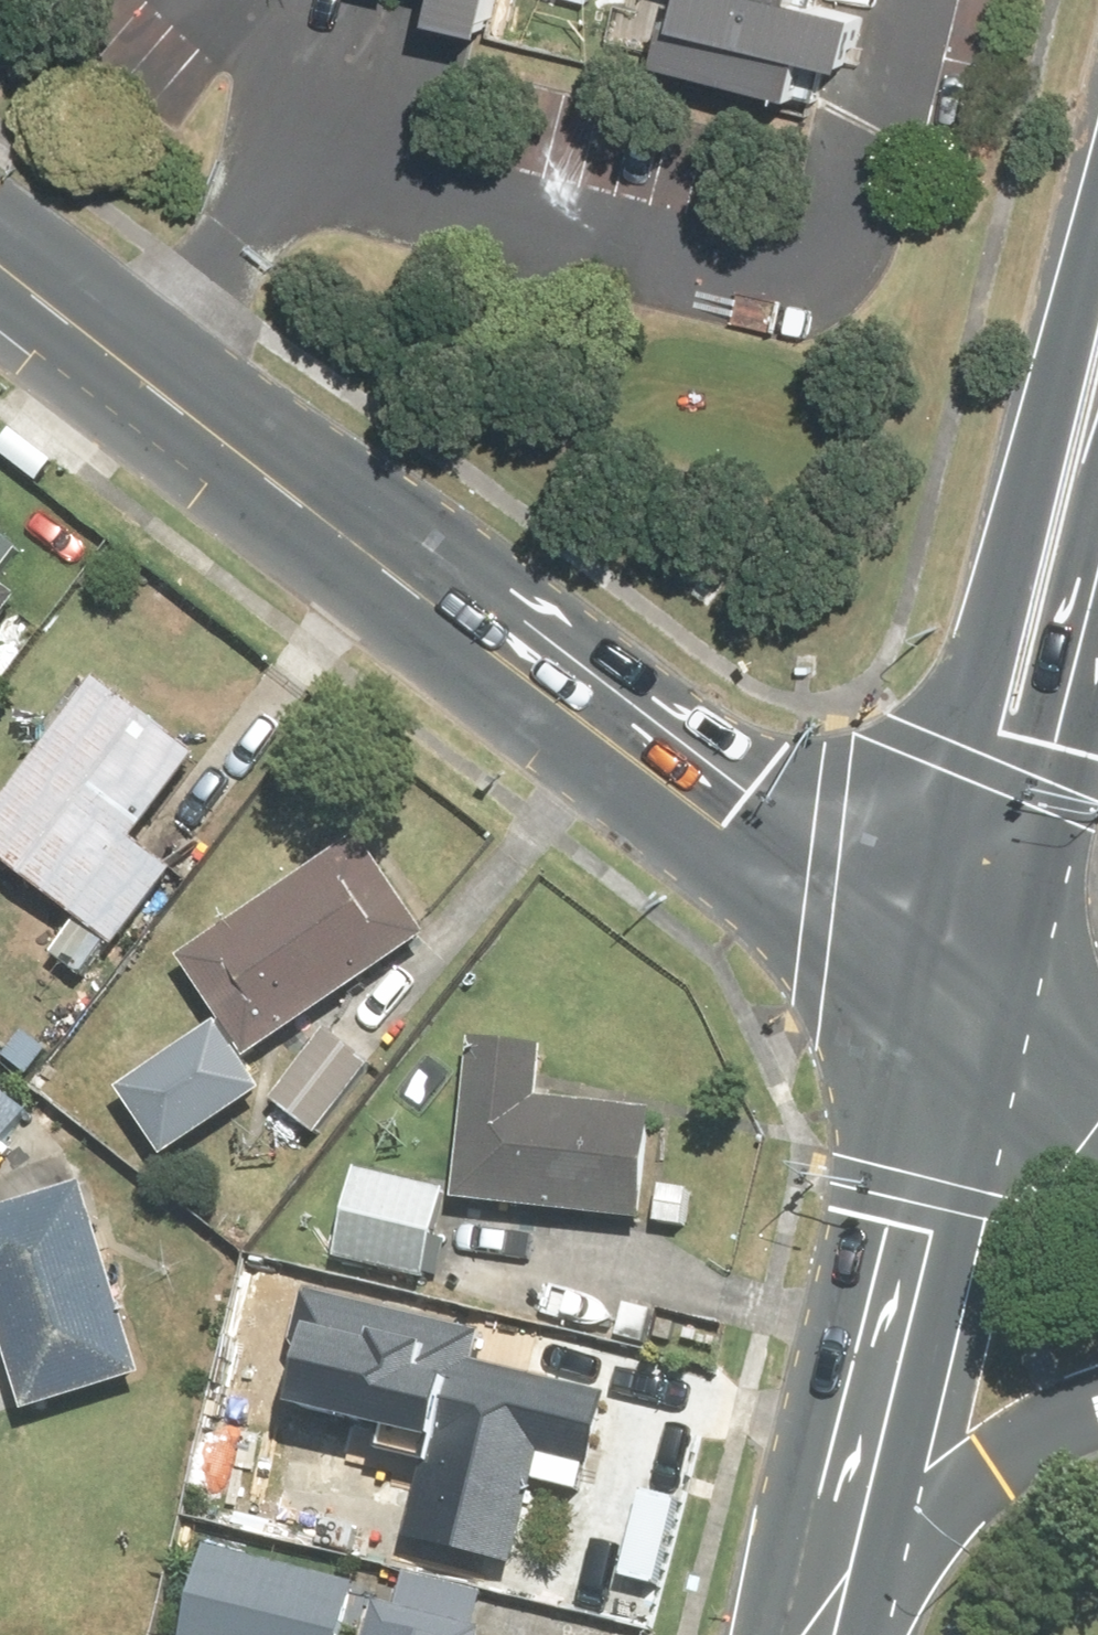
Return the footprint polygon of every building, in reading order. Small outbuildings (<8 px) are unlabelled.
[(282,31),(479,72),(512,50),(524,0),(292,0),(282,31)] [(640,78),(846,120),(871,0),(655,0),(640,78)] [(35,597),(0,571),(0,642),(35,597)] [(0,819),(0,852),(123,946),(185,866),(149,838),(214,754),(111,675),(0,819)] [(378,836),(191,958),(257,1058),(443,936),(378,836)] [(388,1068),(340,1029),(277,1108),(325,1147),(388,1068)] [(482,1038),(465,1201),(656,1222),(668,1111),(552,1098),(558,1047),(482,1038)] [(0,1082),(0,1161),(38,1110),(0,1082)] [(455,1188),(358,1170),(341,1259),(438,1278),(455,1188)] [(0,1213),(0,1305),(4,1303),(37,1412),(157,1376),(99,1183),(0,1213)] [(433,1443),(409,1545),(529,1573),(555,1457),(606,1468),(624,1391),(461,1354),(467,1329),(304,1292),(278,1408),(433,1443)] [(351,1581),(201,1540),(175,1634),(336,1634),(351,1581)] [(380,1634),(495,1634),(497,1630),(389,1602),(380,1634)]
